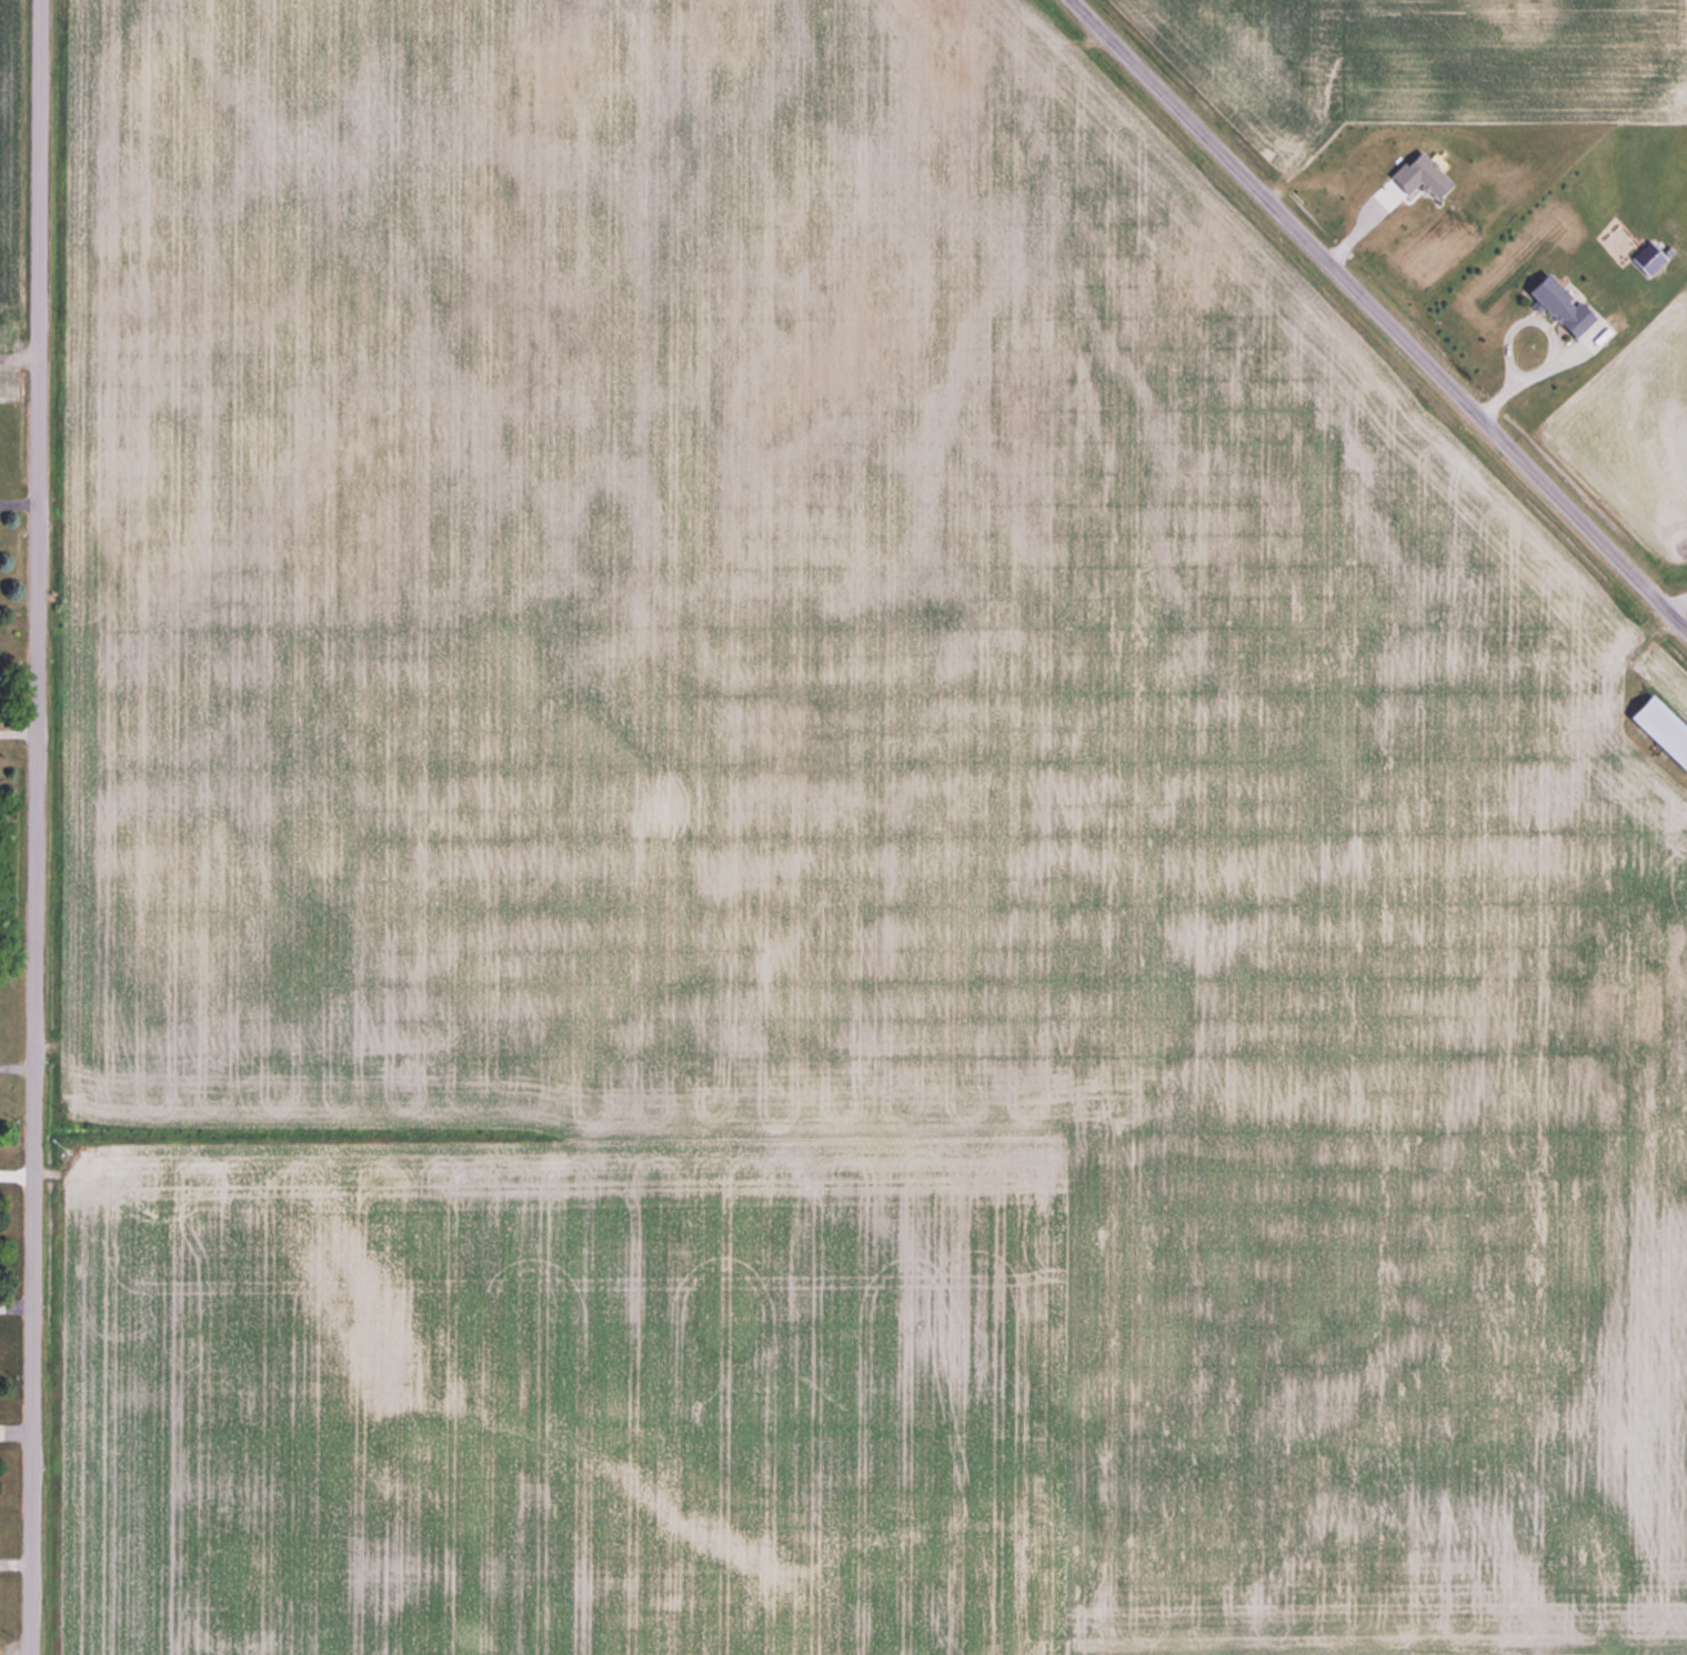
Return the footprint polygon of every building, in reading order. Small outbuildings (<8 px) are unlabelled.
[(1590,319),(1542,269),(1522,289),(1570,338),(1590,319)] [(1686,766),(1686,733),(1646,692),(1624,715),(1681,772),(1686,766)]
